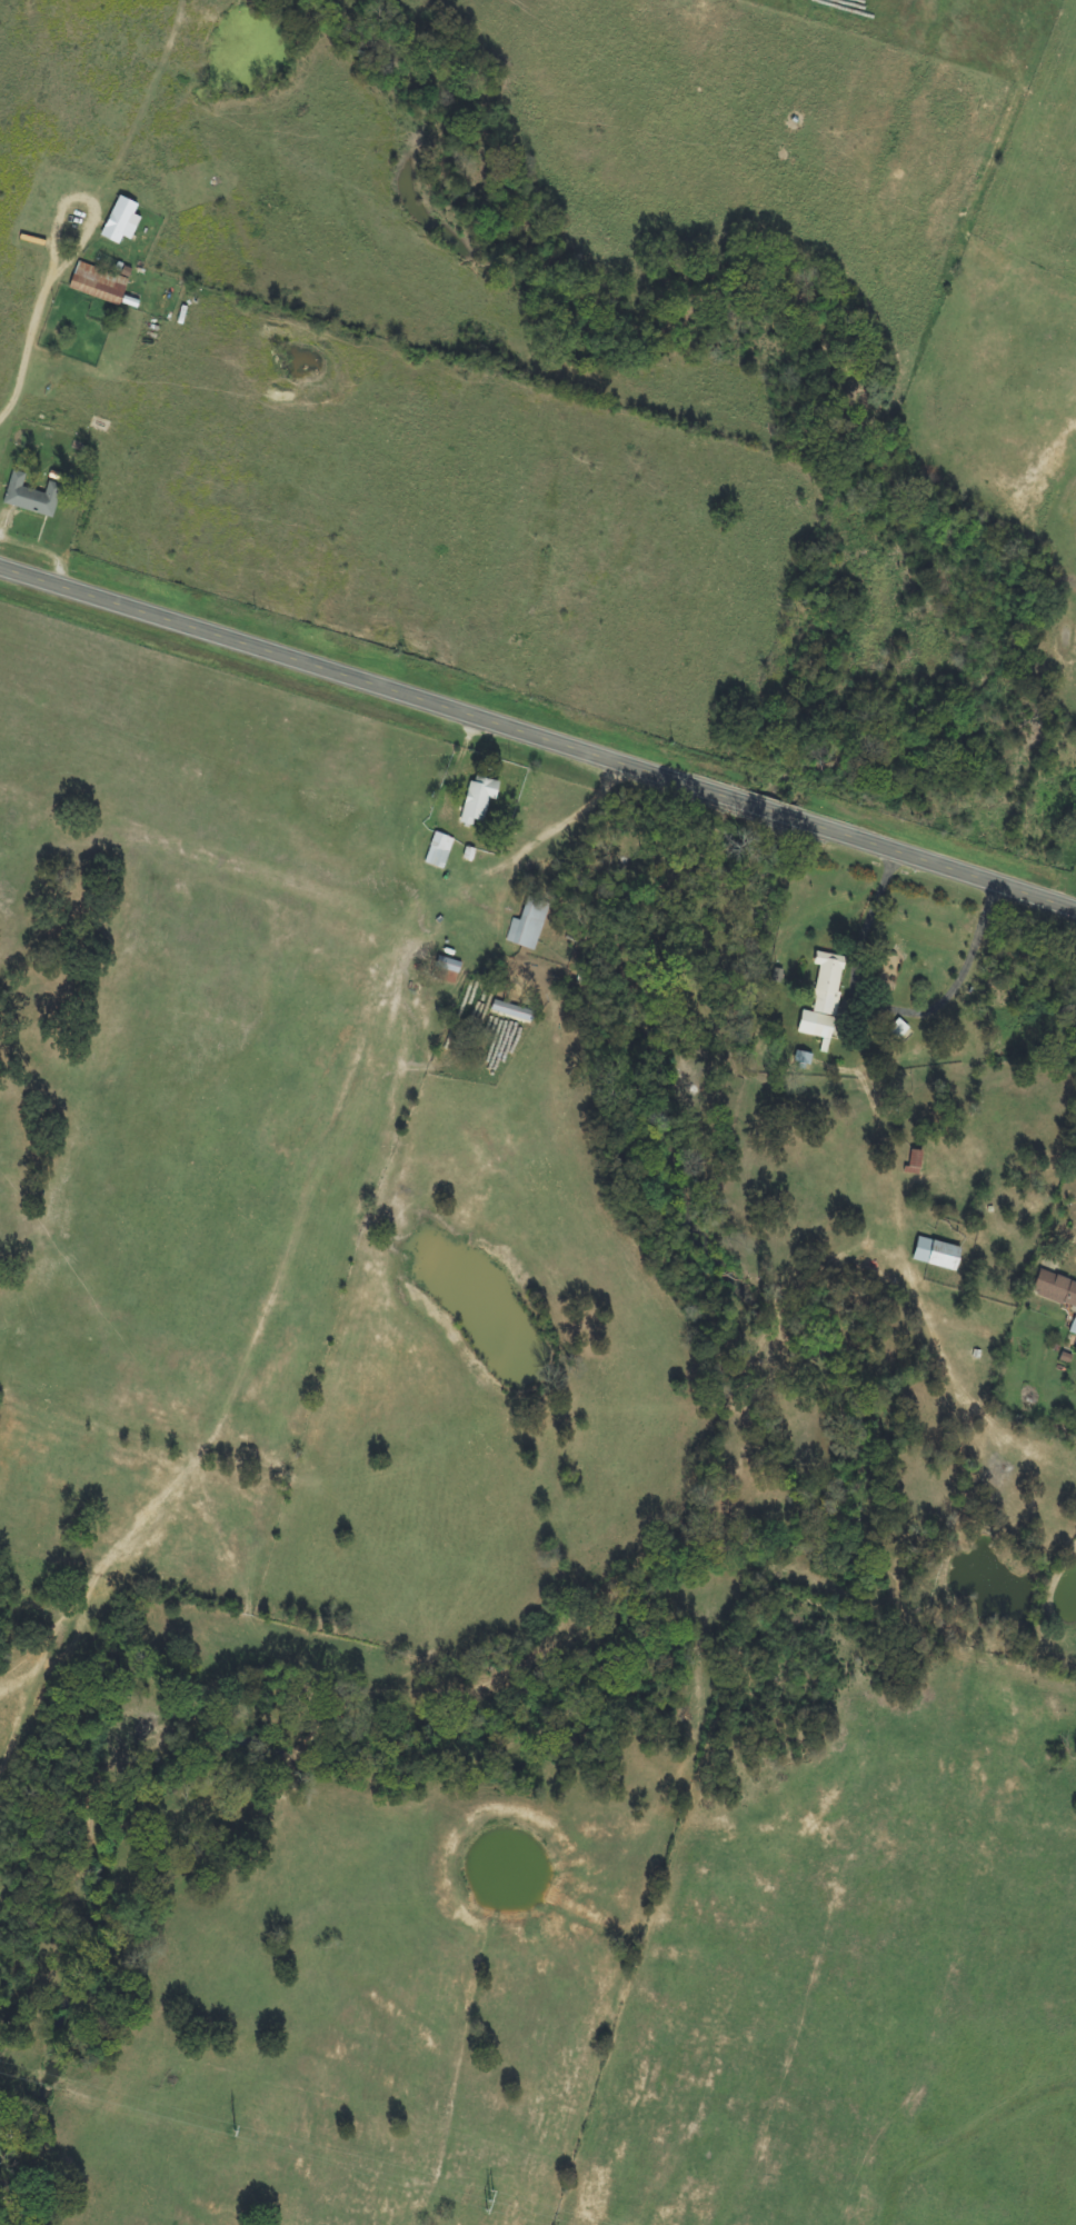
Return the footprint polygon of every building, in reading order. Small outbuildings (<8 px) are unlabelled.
[(132,242),(142,219),(135,216),(140,206),(120,197),(102,238),(120,246),(124,238),(132,242)] [(70,292),(122,307),(130,279),(78,264),(70,292)] [(54,519),(63,486),(50,483),(46,495),(23,489),(27,475),(13,472),(4,506),(54,519)] [(501,782),(471,777),(463,824),(475,826),(475,821),(486,823),(490,800),(498,801),(501,782)] [(425,864),(444,871),(455,840),(436,833),(425,864)] [(551,905),(529,897),(521,922),(514,919),(506,942),(536,952),(551,905)] [(799,1034),(832,1041),(847,958),(817,953),(815,966),(821,967),(812,1013),(803,1011),(799,1034)] [(436,968),(460,975),(463,963),(440,956),(436,968)] [(492,1014),(534,1024),(536,1012),(495,1002),(492,1014)] [(903,1042),(913,1030),(899,1019),(889,1032),(903,1042)] [(922,1176),(923,1152),(910,1151),(908,1175),(922,1176)] [(958,1273),(964,1249),(920,1238),(914,1262),(958,1273)] [(1040,1272),(1033,1295),(1075,1308),(1075,1282),(1040,1272)]
